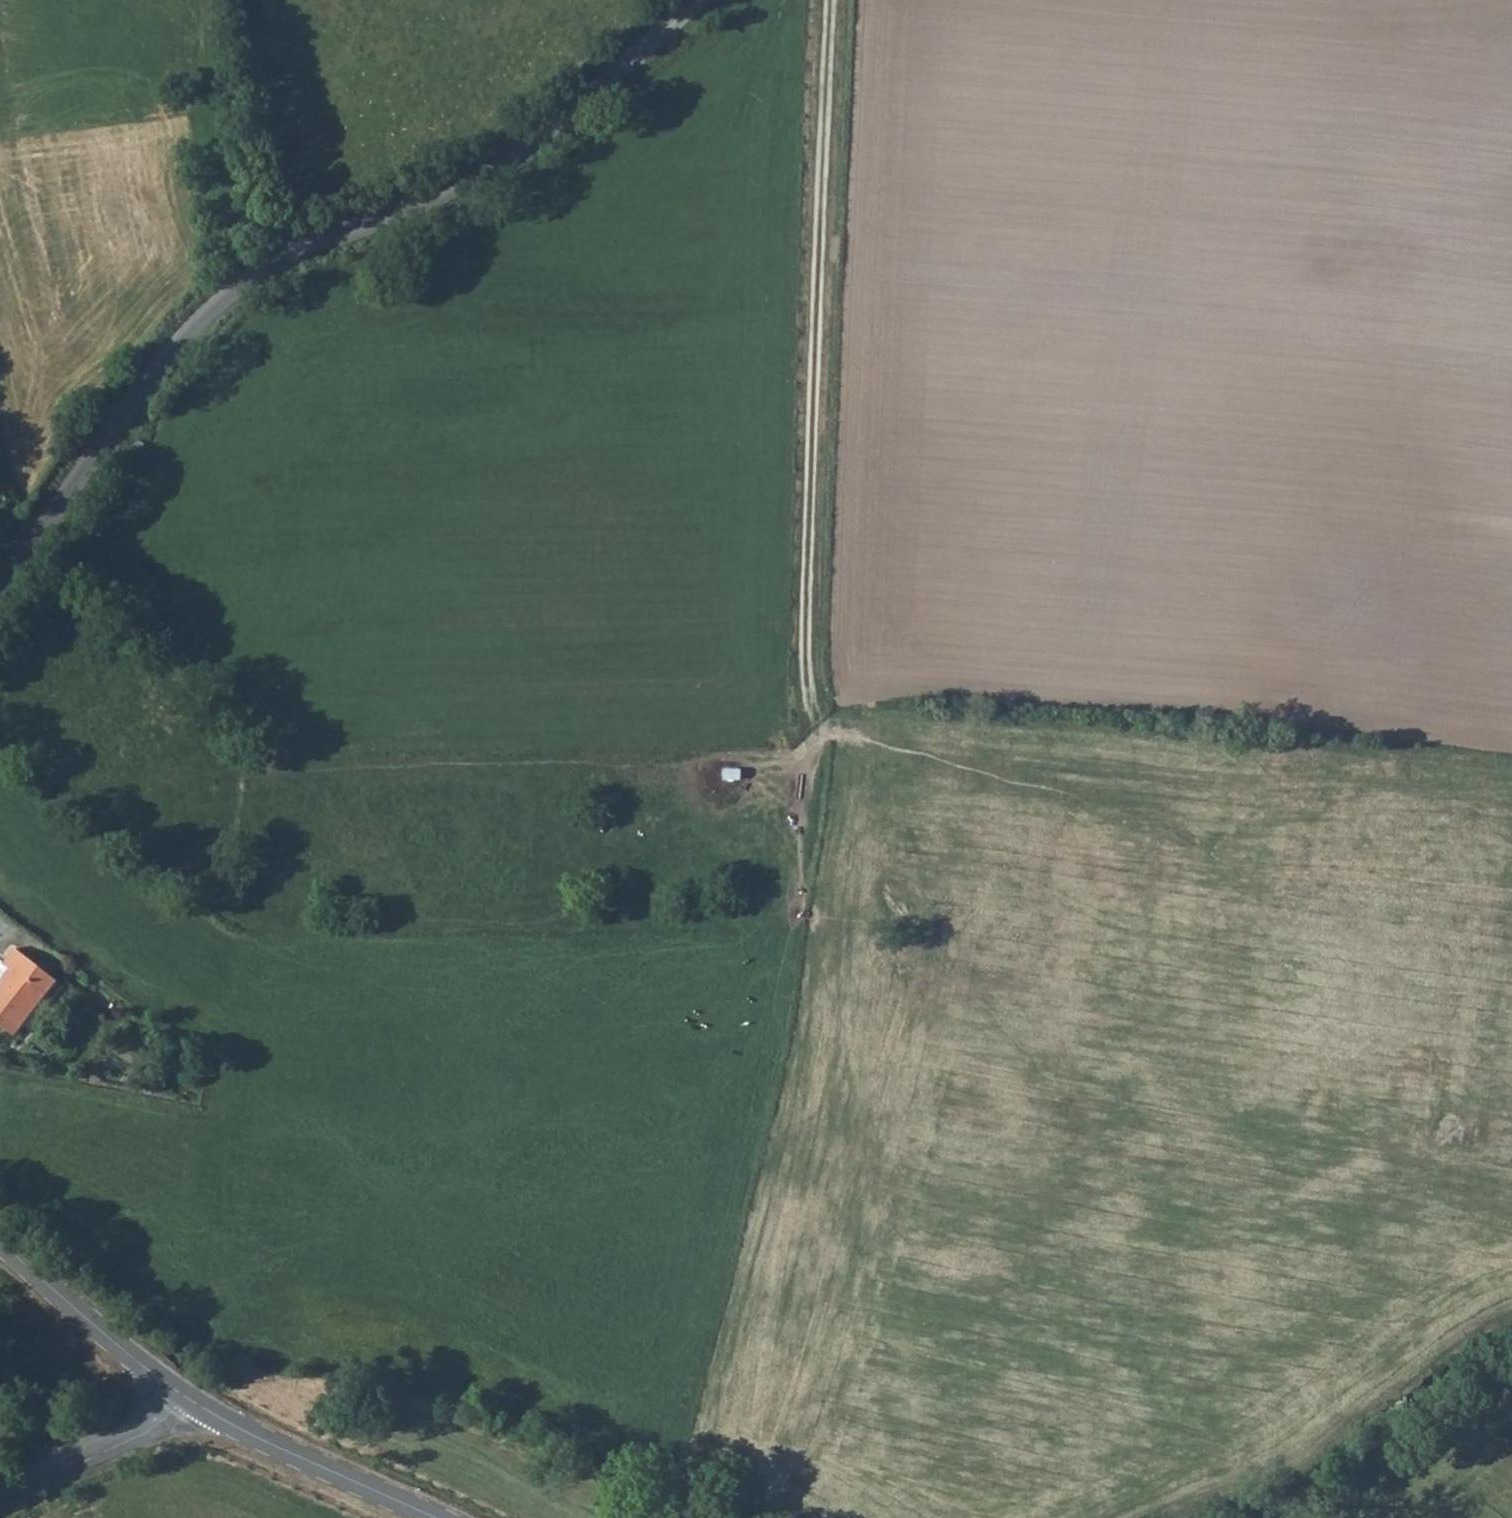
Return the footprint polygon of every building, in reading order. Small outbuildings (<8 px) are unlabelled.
[(2,964),(8,970),(0,981),(0,1026),(13,1036),(55,980),(14,949),(2,964)] [(2,964),(0,963),(0,981),(8,970),(2,964)]
